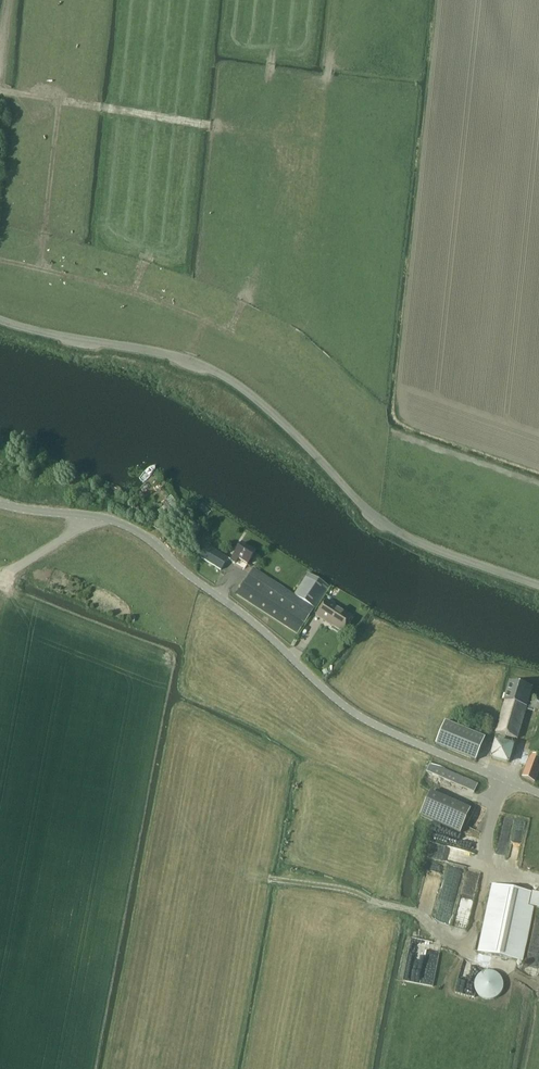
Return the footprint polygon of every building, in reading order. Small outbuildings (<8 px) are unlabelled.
[(173,508),(165,500),(161,503),(168,511),(173,508)] [(255,551),(242,542),(231,559),(235,562),(238,557),(247,563),(255,551)] [(200,556),(220,569),(228,558),(207,545),(200,556)] [(237,593),(298,633),(329,586),(308,572),(294,594),(254,568),(237,593)] [(316,615),(342,631),(351,615),(326,600),(316,615)] [(497,731),(518,737),(526,709),(529,710),(530,706),(538,709),(538,697),(535,696),(533,703),(528,701),(533,687),(510,680),(505,700),(506,700),(499,725),(497,731)] [(486,738),(445,721),(436,743),(476,760),(486,738)] [(490,757),(510,763),(516,744),(496,738),(490,757)] [(536,781),(538,772),(538,756),(532,753),(523,776),(536,781)] [(430,763),(427,771),(475,791),(478,783),(430,763)] [(421,814),(462,834),(474,803),(433,785),(421,814)] [(523,960),(534,906),(538,907),(538,893),(493,883),(479,951),(523,960)] [(503,988),(504,986),(504,983),(503,980),(502,977),(500,975),(498,973),(495,972),(493,971),(490,970),(487,970),(484,971),(481,972),(479,974),(477,976),(476,979),(475,981),(474,984),(475,987),(475,990),(476,992),(478,995),(480,997),(483,998),(486,999),(488,1000),(491,999),(494,999),(497,997),(499,996),(501,994),(502,991),(503,988)]
